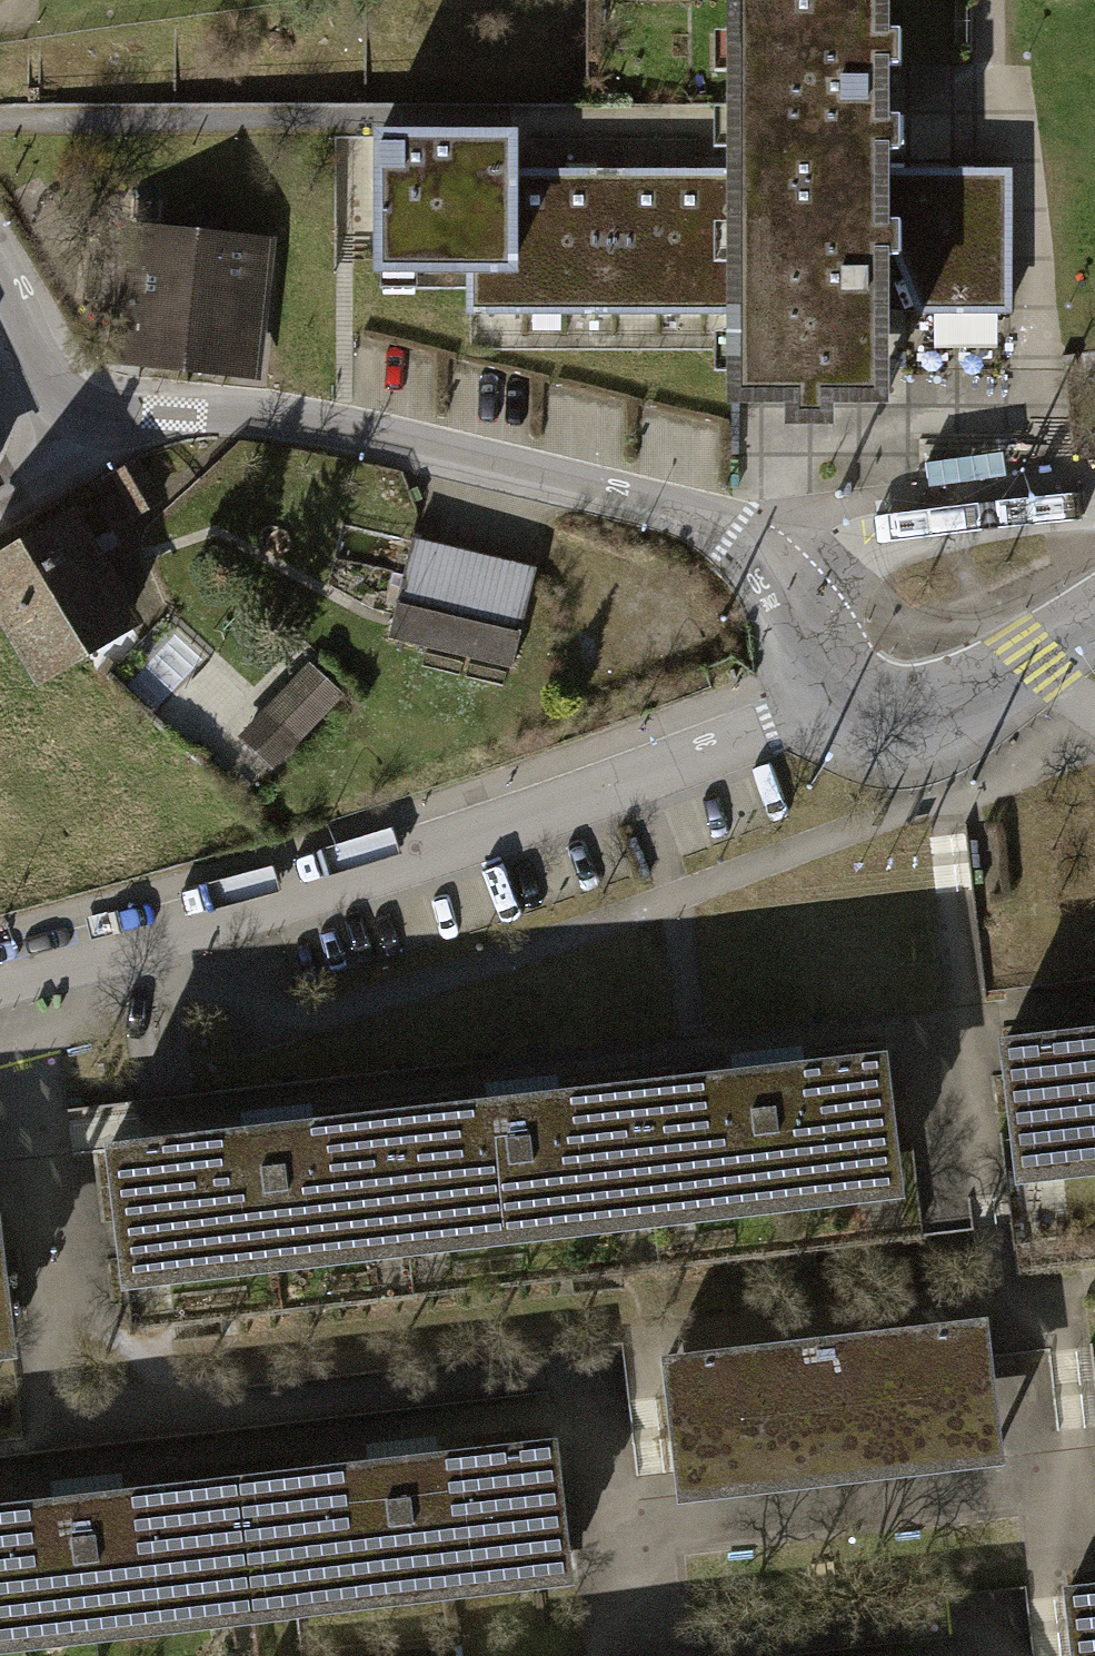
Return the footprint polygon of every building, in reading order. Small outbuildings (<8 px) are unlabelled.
[(729,184),(802,183),(878,183),(878,167),(878,146),(895,146),(895,128),(895,114),(879,114),(879,61),(896,61),(896,28),(879,28),(878,0),(728,0),(729,127),(729,170),(729,184)] [(377,266),(470,266),(509,266),(508,170),(508,132),(377,132),(377,266)] [(1010,167),(878,167),(878,183),(802,183),(729,184),(729,221),(736,221),(736,260),(729,260),(729,308),(729,397),(787,397),(787,418),(804,417),(826,417),(826,397),(879,397),(879,255),(893,255),(919,307),(1010,308),(1010,167)] [(729,170),(508,170),(509,266),(470,266),(470,308),(729,308),(729,260),(736,260),(736,221),(729,221),(729,184),(729,170)] [(269,239),(148,225),(134,353),(254,367),(269,239)] [(952,474),(949,456),(917,460),(918,474),(919,478),(952,474)] [(134,462),(115,471),(137,513),(155,503),(134,462)] [(37,668),(124,616),(64,516),(0,554),(0,607),(37,668)] [(411,540),(388,637),(508,665),(531,568),(411,540)] [(192,747),(257,684),(227,653),(162,715),(192,747)] [(336,692),(310,665),(240,732),(266,759),(336,692)] [(1013,1145),(1055,1139),(1058,1163),(1094,1158),(1094,1034),(1000,1046),(1013,1145)] [(849,1160),(893,1154),(881,1056),(633,1087),(646,1188),(685,1183),(687,1204),(852,1184),(849,1160)] [(604,1193),(646,1188),(633,1087),(387,1117),(399,1215),(438,1210),(441,1234),(607,1213),(604,1193)] [(354,1220),(399,1215),(387,1117),(107,1151),(119,1249),(164,1244),(166,1263),(356,1240),(354,1220)] [(10,1342),(0,1261),(0,1343),(10,1342)] [(980,1319),(662,1358),(677,1484),(995,1445),(980,1319)] [(229,1478),(245,1603),(564,1564),(549,1439),(229,1478)] [(245,1603),(229,1478),(0,1507),(0,1634),(245,1603)] [(1063,1586),(1072,1655),(1094,1655),(1094,1582),(1063,1586)]
